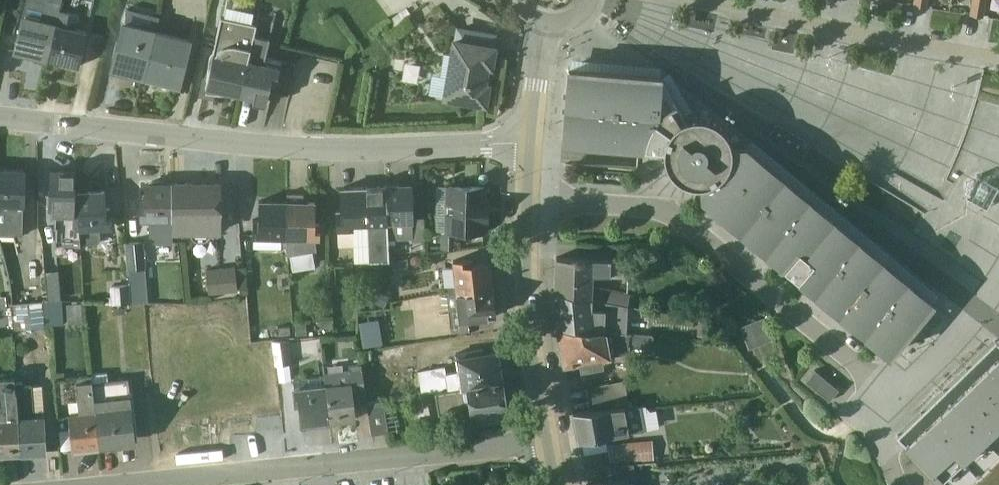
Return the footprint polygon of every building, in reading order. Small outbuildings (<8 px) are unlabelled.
[(46,54),(59,5),(60,0),(40,0),(45,1),(42,13),(22,8),(14,46),(46,54)] [(984,0),(968,0),(968,2),(967,12),(981,15),(984,0)] [(110,64),(144,72),(155,24),(159,12),(125,3),(110,64)] [(405,3),(389,15),(394,23),(410,9),(405,3)] [(59,5),(46,54),(78,61),(86,26),(75,23),(78,9),(59,5)] [(233,88),(239,90),(253,30),(256,20),(220,12),(204,82),(204,87),(232,90),(233,88)] [(188,33),(155,24),(144,72),(180,81),(192,34),(188,33)] [(253,30),(239,90),(265,96),(269,77),(275,78),(278,63),(278,57),(262,53),(267,33),(253,30)] [(490,61),(493,41),(452,34),(443,91),(480,98),(484,98),(487,79),(483,78),(486,61),(490,61)] [(401,75),(417,78),(420,59),(404,57),(401,75)] [(618,138),(659,69),(567,61),(561,133),(618,138)] [(684,112),(659,69),(618,138),(661,141),(661,145),(659,145),(660,147),(662,147),(663,152),(660,153),(661,154),(663,154),(665,158),(663,159),(664,161),(666,160),(669,164),(667,166),(668,167),(670,166),(673,169),(672,171),(673,172),(675,170),(679,173),(678,175),(679,176),(680,174),(685,176),(684,178),(686,179),(687,176),(691,177),(691,180),(693,180),(693,178),(698,178),(700,192),(715,205),(759,152),(743,140),(729,141),(728,136),(730,135),(730,134),(727,134),(725,129),(728,128),(727,127),(725,128),(722,124),(724,122),(723,121),(721,122),(717,119),(719,117),(717,116),(716,118),(712,115),(713,113),(711,112),(710,114),(706,112),(706,110),(705,109),(704,111),(699,111),(699,108),(697,108),(697,110),(692,110),(692,108),(690,108),(691,111),(684,112)] [(759,152),(715,205),(740,225),(783,173),(757,156),(759,153),(759,152)] [(14,235),(14,229),(22,229),(23,201),(24,201),(25,164),(0,163),(0,234),(14,235)] [(78,213),(77,201),(74,201),(75,166),(48,164),(47,212),(78,213)] [(485,167),(483,166),(482,166),(480,167),(479,168),(478,169),(477,171),(478,173),(478,175),(480,176),(482,176),(483,176),(485,176),(486,175),(487,173),(488,171),(487,169),(487,168),(485,167)] [(996,181),(975,170),(970,180),(964,191),(968,193),(980,200),(985,203),(996,181)] [(783,173),(740,225),(764,246),(808,193),(782,177),(785,174),(783,173)] [(153,237),(171,237),(171,227),(171,178),(171,176),(143,177),(143,193),(138,194),(139,215),(149,215),(149,231),(153,231),(153,237)] [(171,178),(171,227),(191,227),(191,231),(195,235),(204,235),(209,230),(209,227),(219,227),(219,178),(171,178)] [(384,180),(386,234),(411,232),(411,235),(423,235),(422,211),(412,212),(409,179),(384,180)] [(364,181),(367,256),(387,255),(386,234),(384,180),(364,181)] [(485,217),(486,192),(483,192),(483,181),(446,180),(446,181),(446,225),(446,227),(440,226),(439,243),(455,243),(456,225),(482,226),(482,217),(485,217)] [(353,256),(367,256),(364,181),(339,182),(340,213),(335,214),(334,223),(336,223),(337,240),(352,239),(353,256)] [(446,225),(446,181),(435,182),(434,224),(446,225)] [(76,186),(77,201),(78,213),(80,239),(96,238),(100,234),(99,222),(111,221),(110,201),(106,201),(104,184),(76,186)] [(808,193),(764,246),(789,266),(832,214),(806,197),(809,194),(808,193)] [(980,200),(968,193),(964,200),(976,207),(980,200)] [(280,242),(280,241),(286,240),(286,195),(256,194),(256,213),(250,213),(250,232),(252,232),(252,241),(280,242)] [(286,240),(286,249),(315,244),(313,232),(319,232),(319,216),(314,216),(314,195),(286,195),(286,240)] [(832,214),(789,266),(813,286),(857,234),(831,217),(833,214),(832,214)] [(857,234),(813,286),(838,307),(882,255),(881,254),(855,238),(858,235),(857,234)] [(126,263),(145,262),(143,235),(124,237),(126,263)] [(554,251),(553,285),(626,298),(632,299),(634,289),(591,280),(592,269),(626,270),(626,254),(554,251)] [(406,253),(389,254),(390,266),(407,264),(406,253)] [(490,284),(489,272),(490,267),(490,266),(490,265),(490,264),(490,262),(489,261),(489,260),(487,258),(487,256),(470,257),(470,253),(451,255),(452,270),(446,271),(448,287),(490,284)] [(882,255),(838,307),(863,327),(906,275),(880,259),(883,256),(882,255)] [(207,288),(237,285),(234,260),(206,264),(207,288)] [(906,275),(863,327),(887,348),(931,295),(905,279),(907,276),(906,275)] [(102,299),(130,298),(128,279),(109,280),(110,291),(101,291),(102,299)] [(492,310),(491,297),(492,296),(493,295),(493,293),(493,292),(493,290),(493,288),(492,286),(491,285),(490,284),(448,287),(446,287),(449,319),(476,317),(476,311),(492,310)] [(626,298),(553,285),(556,321),(625,327),(626,298)] [(11,325),(11,315),(6,315),(5,290),(0,291),(0,323),(7,323),(7,324),(11,325)] [(62,294),(42,294),(42,295),(43,313),(48,313),(49,319),(63,319),(62,294)] [(11,315),(11,325),(44,322),(43,313),(42,295),(10,297),(11,315)] [(66,299),(66,319),(82,319),(81,299),(66,299)] [(381,338),(377,313),(357,317),(362,341),(381,338)] [(747,344),(770,335),(761,313),(738,322),(747,344)] [(625,327),(556,321),(563,357),(579,354),(581,361),(602,356),(601,353),(628,346),(628,340),(650,342),(652,330),(625,327)] [(288,333),(270,335),(274,360),(291,358),(288,333)] [(998,446),(998,338),(993,334),(894,429),(948,484),(961,484),(998,446)] [(317,336),(290,340),(292,352),(319,348),(317,336)] [(466,378),(500,375),(495,345),(481,347),(481,343),(453,347),(456,364),(458,380),(466,378)] [(324,371),(329,415),(355,412),(352,384),(364,383),(360,358),(348,360),(348,365),(323,368),(324,371)] [(433,385),(458,380),(456,364),(445,366),(444,360),(417,365),(420,387),(433,385)] [(804,375),(827,395),(837,383),(813,363),(804,375)] [(91,368),(99,440),(115,438),(115,435),(133,433),(128,372),(107,375),(106,367),(91,368)] [(71,443),(71,444),(99,440),(91,368),(74,371),(77,395),(67,396),(69,423),(71,443)] [(14,370),(0,371),(0,451),(19,450),(15,376),(14,370)] [(298,400),(299,412),(301,418),(329,415),(324,371),(293,374),(294,381),(292,381),(293,401),(298,400)] [(592,404),(627,401),(624,374),(588,381),(592,404)] [(24,379),(24,375),(15,376),(19,450),(46,448),(41,379),(24,379)] [(501,402),(505,401),(500,375),(466,378),(458,380),(433,385),(436,406),(469,400),(472,416),(502,411),(501,402)] [(382,394),(366,397),(370,429),(387,427),(382,394)] [(604,431),(643,424),(639,399),(627,401),(592,404),(571,406),(577,435),(580,435),(604,431)] [(639,399),(643,424),(651,422),(647,399),(639,399)] [(60,444),(71,443),(69,423),(58,424),(60,444)] [(604,431),(580,435),(582,448),(606,444),(604,431)] [(606,444),(607,459),(632,457),(653,456),(651,434),(605,438),(606,444)] [(961,484),(998,484),(998,446),(961,484)] [(586,484),(637,484),(632,457),(607,459),(595,460),(597,475),(585,478),(586,484)]
